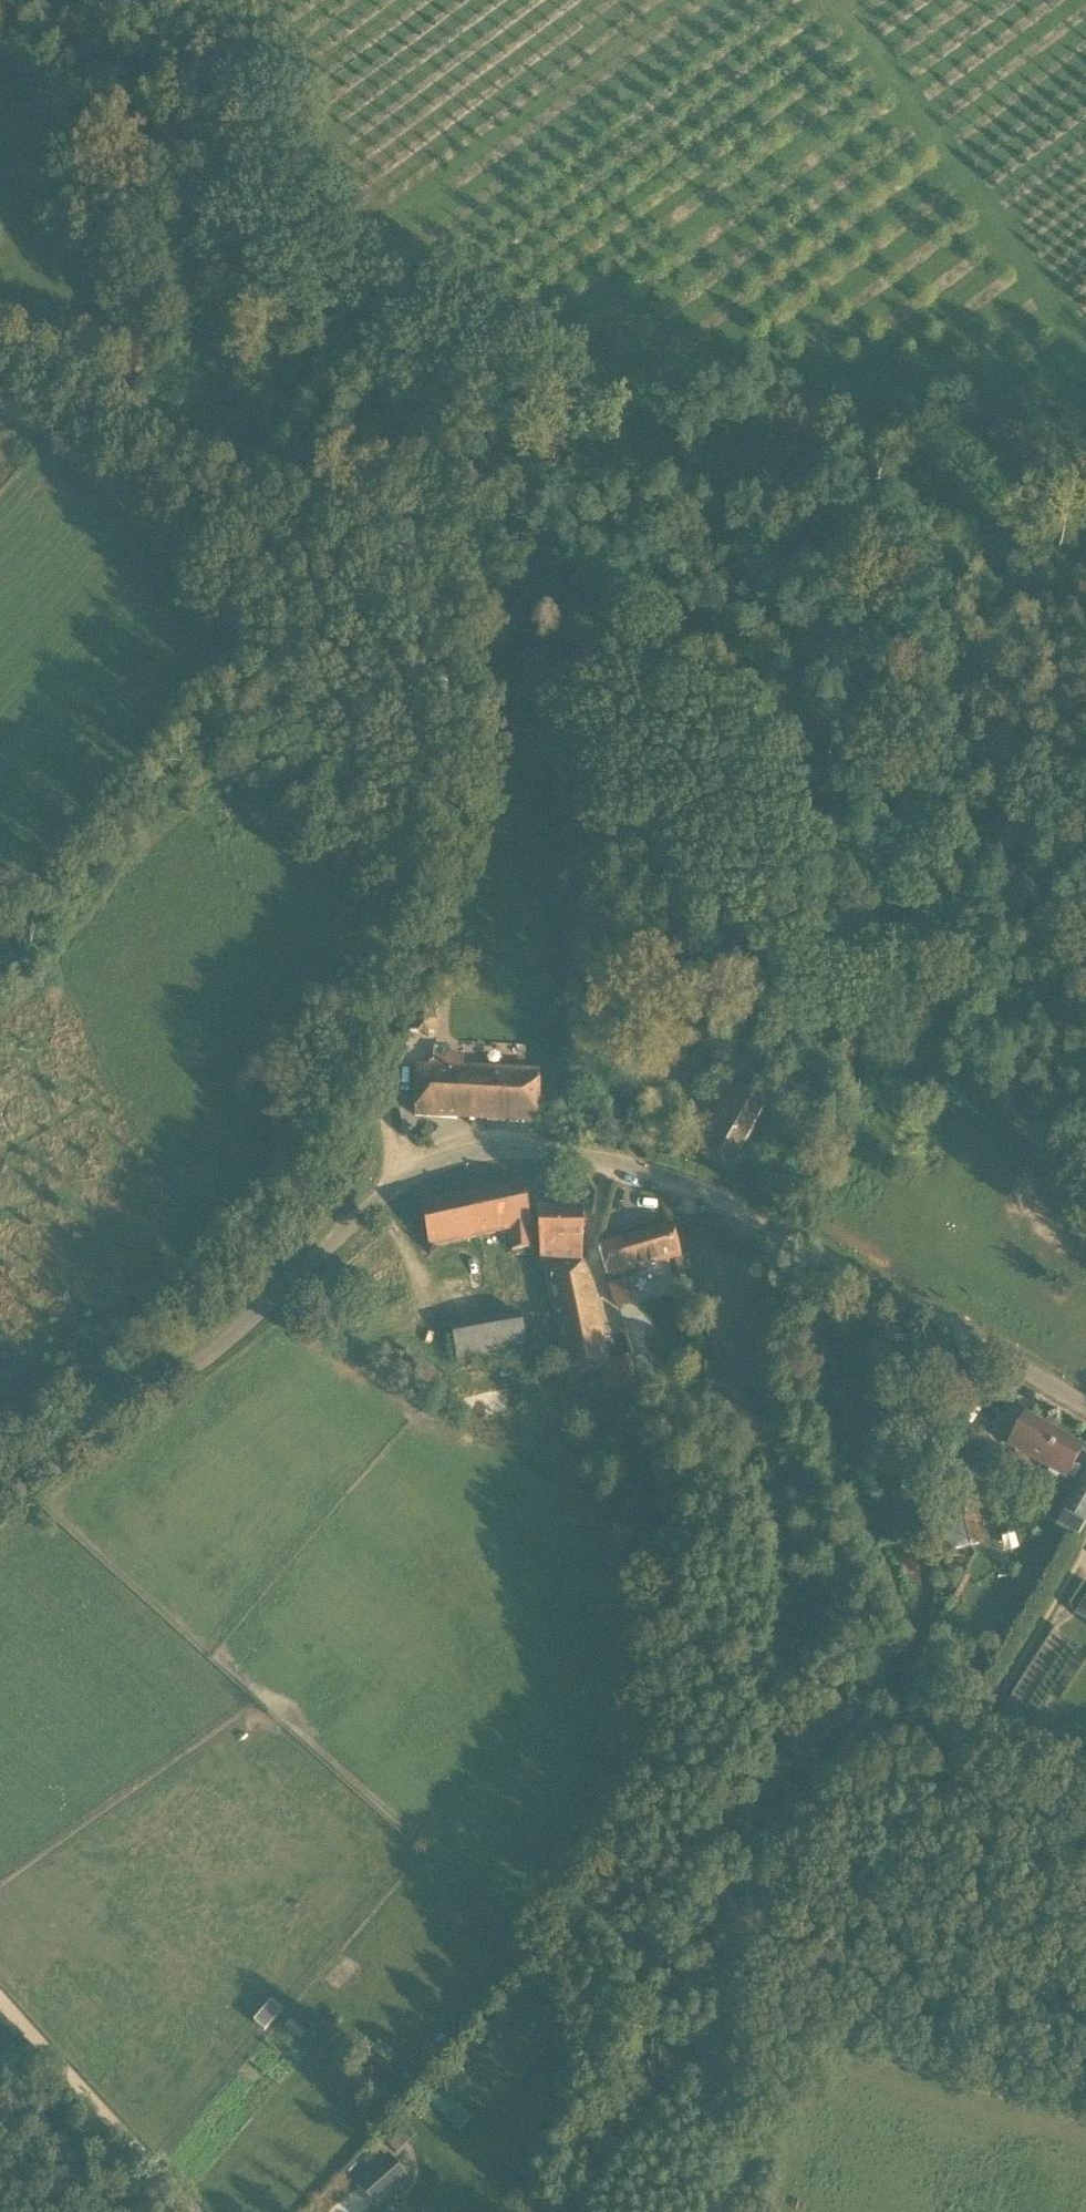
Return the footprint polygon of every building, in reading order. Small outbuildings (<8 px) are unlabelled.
[(15,366),(16,367),(17,364),(16,364),(16,363),(16,362),(14,361),(13,363),(3,359),(4,357),(1,357),(1,358),(0,357),(0,358),(0,371),(9,374),(8,375),(11,376),(11,375),(12,375),(13,375),(14,373),(13,373),(15,366)] [(438,993),(435,993),(411,992),(410,1032),(436,1033),(438,993)] [(417,1067),(415,1117),(538,1125),(542,1074),(464,1070),(448,1069),(448,1055),(448,1047),(433,1047),(433,1062),(429,1062),(429,1067),(417,1067)] [(722,1110),(696,1154),(704,1158),(728,1172),(770,1100),(748,1088),(757,1072),(760,1067),(745,1059),(740,1057),(738,1061),(714,1106),(722,1110)] [(534,1249),(533,1232),(523,1183),(422,1203),(420,1205),(431,1256),(433,1256),(431,1247),(509,1231),(514,1252),(534,1249)] [(584,1265),(584,1209),(538,1209),(542,1265),(546,1265),(576,1265),(584,1265)] [(608,1279),(682,1257),(673,1226),(599,1249),(608,1279)] [(604,1341),(590,1280),(588,1278),(580,1279),(576,1265),(546,1265),(562,1347),(604,1341)] [(608,1286),(615,1309),(636,1302),(628,1279),(608,1286)] [(332,1332),(344,1321),(336,1313),(324,1324),(332,1332)] [(520,1315),(504,1317),(511,1354),(526,1351),(520,1315)] [(562,1347),(566,1372),(610,1364),(604,1341),(562,1347)] [(633,1360),(617,1363),(622,1391),(629,1389),(638,1388),(633,1360)] [(1084,1449),(1026,1416),(1008,1448),(1065,1481),(1084,1449)] [(952,1441),(949,1446),(950,1452),(955,1456),(961,1455),(964,1450),(963,1443),(958,1440),(952,1441)] [(658,1456),(648,1459),(652,1473),(662,1470),(658,1456)] [(1064,1513),(1085,1525),(1085,1524),(1085,1474),(1064,1513)] [(668,1497),(658,1500),(664,1517),(674,1514),(668,1497)] [(1077,1540),(1085,1525),(1064,1513),(1056,1528),(1077,1540)] [(970,1547),(964,1522),(944,1527),(951,1552),(970,1547)] [(1085,1618),(1085,1594),(1076,1613),(1085,1618)] [(287,1982),(269,2002),(279,2011),(297,1991),(287,1982)] [(406,2124),(386,2142),(397,2154),(417,2137),(406,2124)] [(389,2157),(358,2185),(377,2206),(408,2178),(389,2157)]
